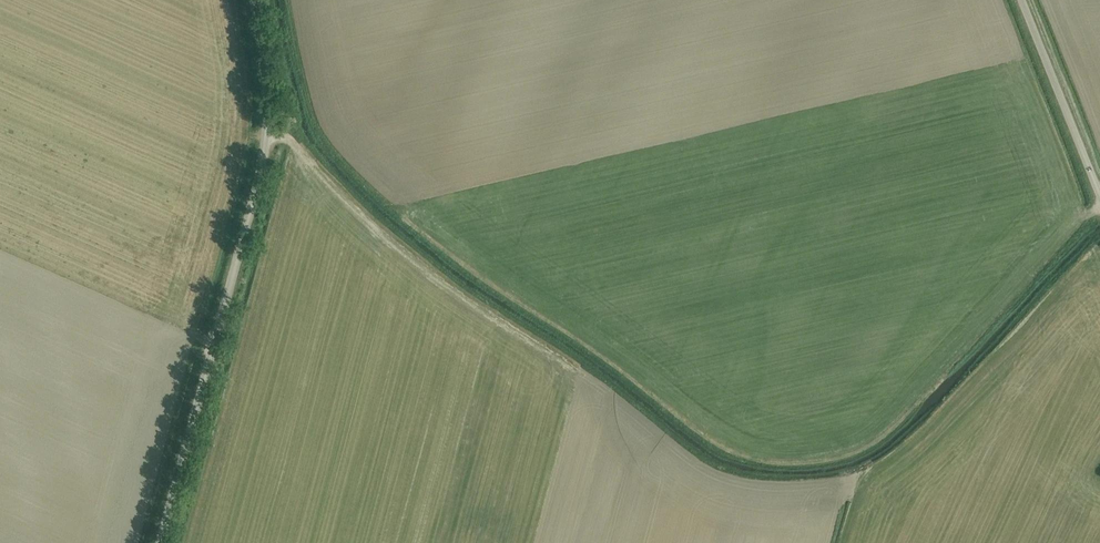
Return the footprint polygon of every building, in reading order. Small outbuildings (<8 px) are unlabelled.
[(283,147),(283,136),(264,135),(264,147),(283,147)]
